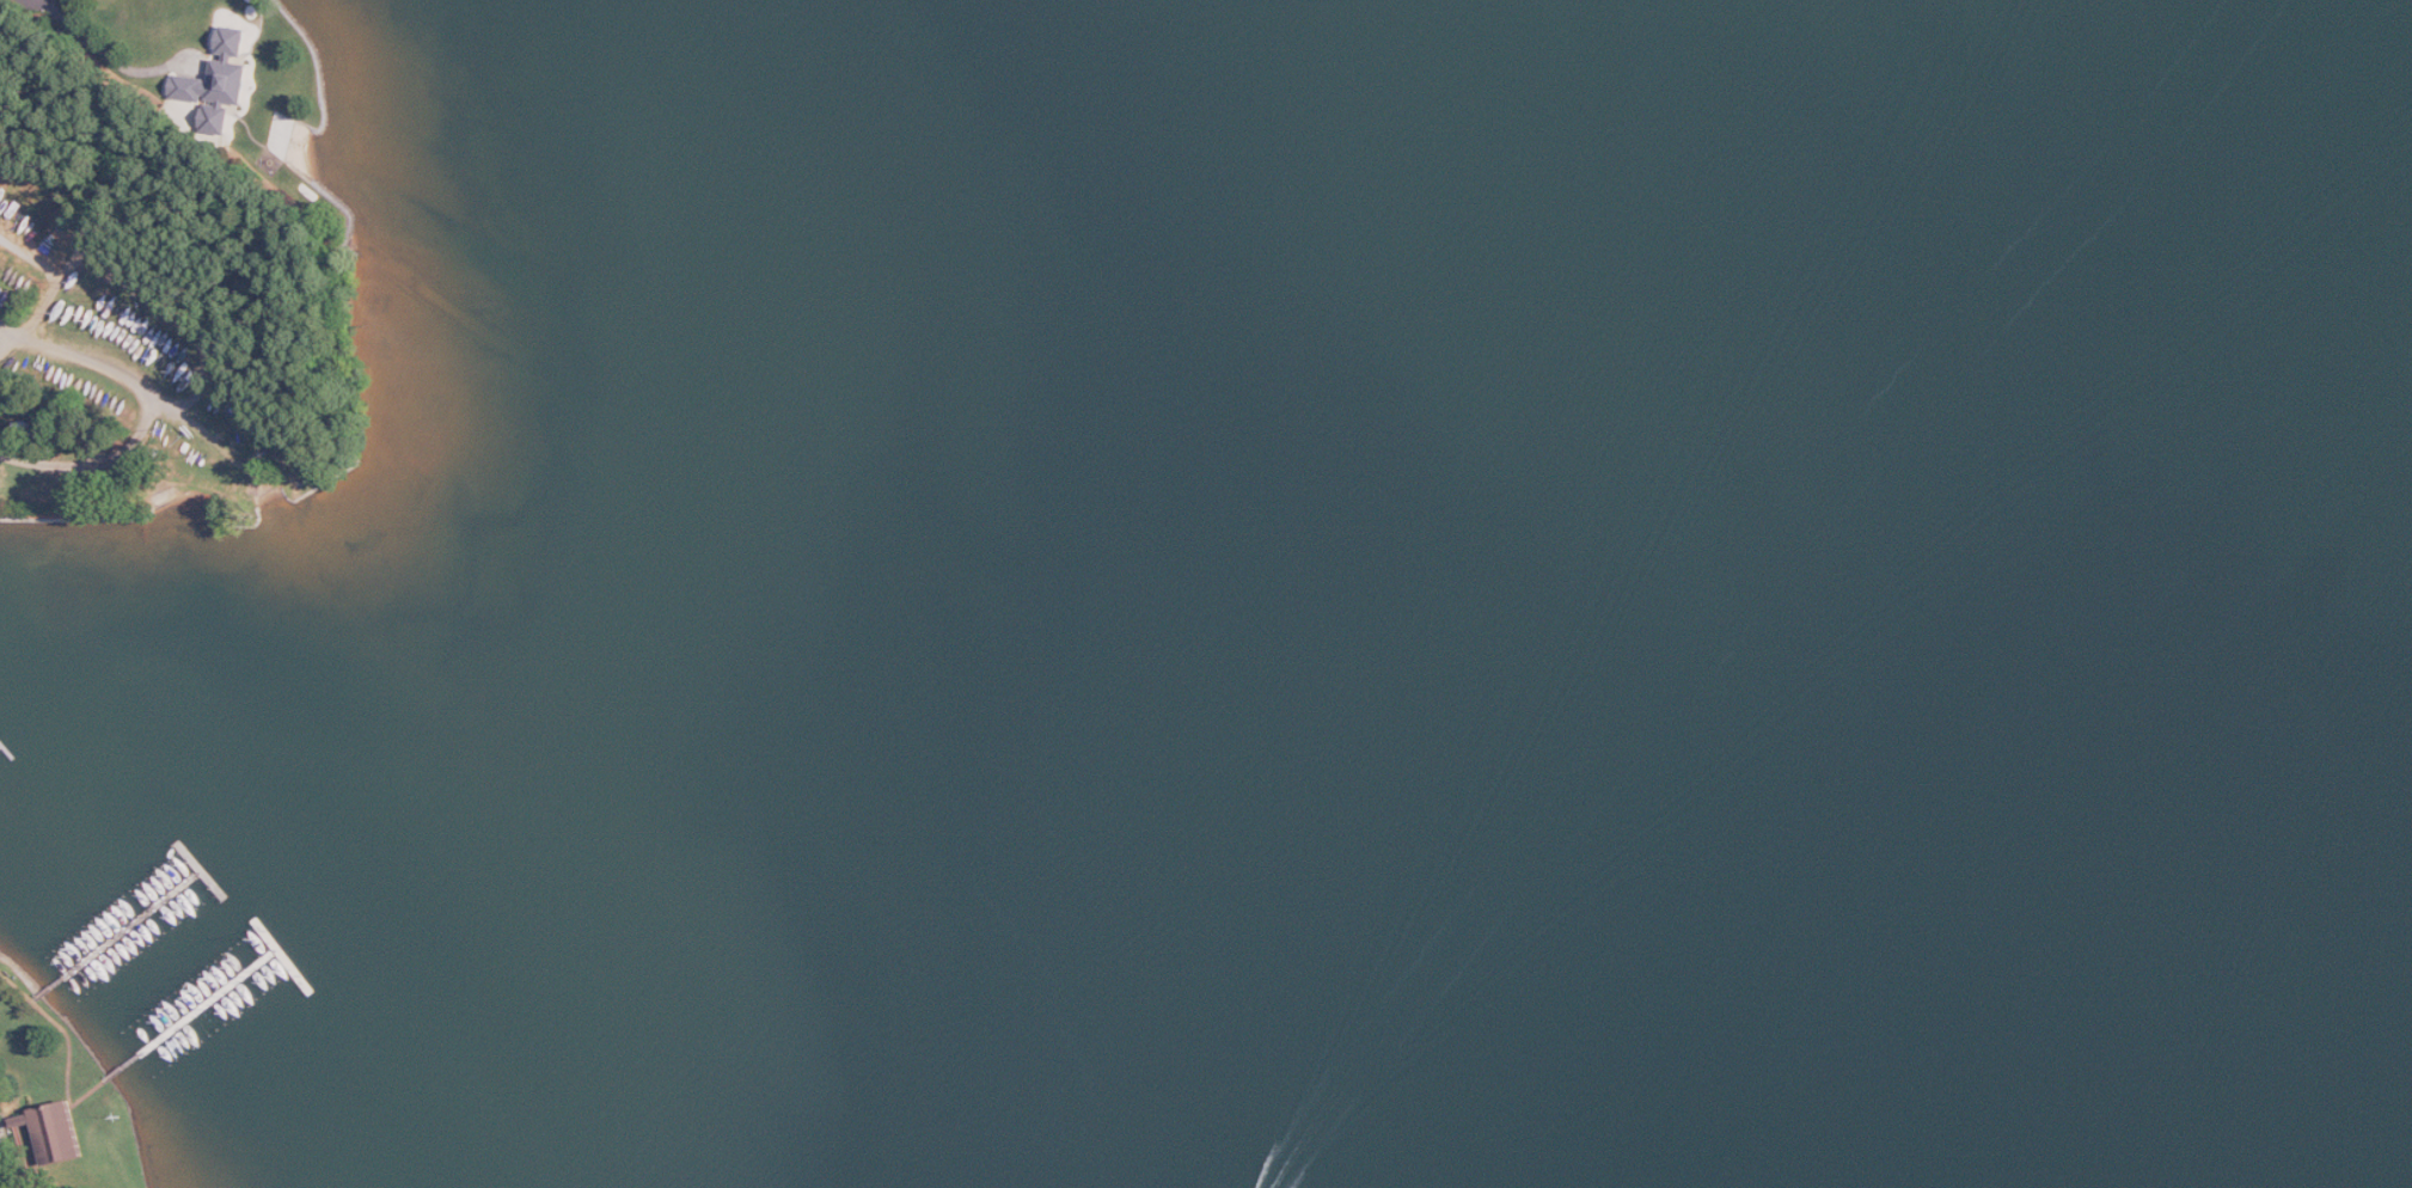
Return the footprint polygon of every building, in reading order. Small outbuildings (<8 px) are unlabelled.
[(204,104),(200,133),(206,134),(204,145),(228,149),(234,106),(244,108),(250,66),(236,63),(237,58),(244,59),(248,31),(222,26),(217,58),(215,58),(211,80),(169,74),(165,98),(204,104)] [(65,1100),(80,1156),(43,1166),(29,1115),(27,1110),(65,1100)]
